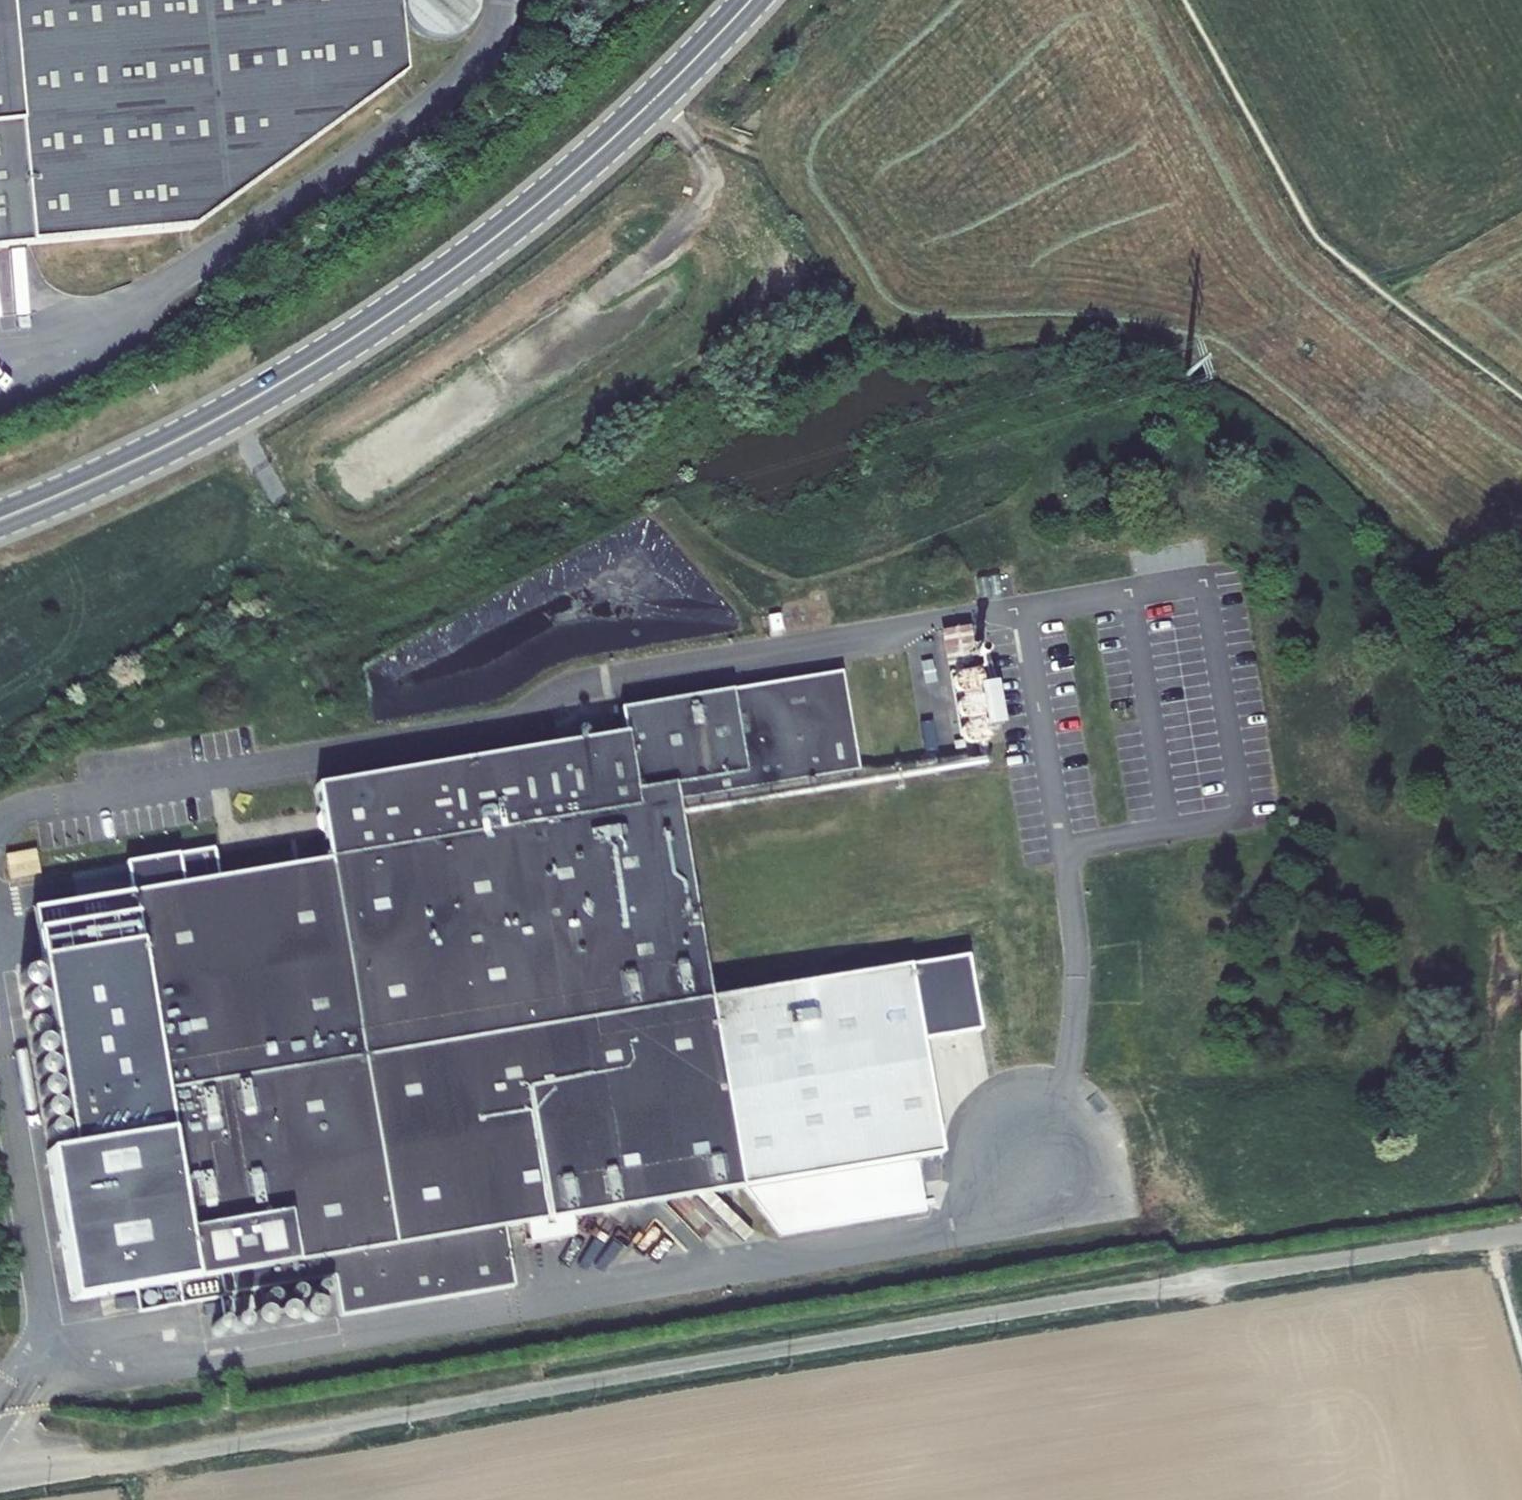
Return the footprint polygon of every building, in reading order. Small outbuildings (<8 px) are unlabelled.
[(190,229),(404,75),(397,0),(0,0),(0,247),(190,229)] [(410,4),(414,10),(418,15),(424,19),(431,22),(438,23),(445,22),(451,19),(457,15),(462,10),(465,3),(465,0),(410,0),(410,4)] [(968,622),(938,627),(946,671),(937,672),(949,742),(996,734),(980,645),(972,646),(968,622)] [(634,721),(325,775),(337,848),(141,883),(148,931),(204,1270),(512,1220),(680,1193),(669,1186),(674,1178),(689,1183),(694,1180),(700,1172),(728,1187),(751,1183),(688,790),(868,762),(853,661),(630,698),(634,721)] [(204,1270),(148,931),(109,938),(116,976),(55,986),(81,1139),(56,1143),(81,1290),(145,1280),(187,1273),(204,1270)]
